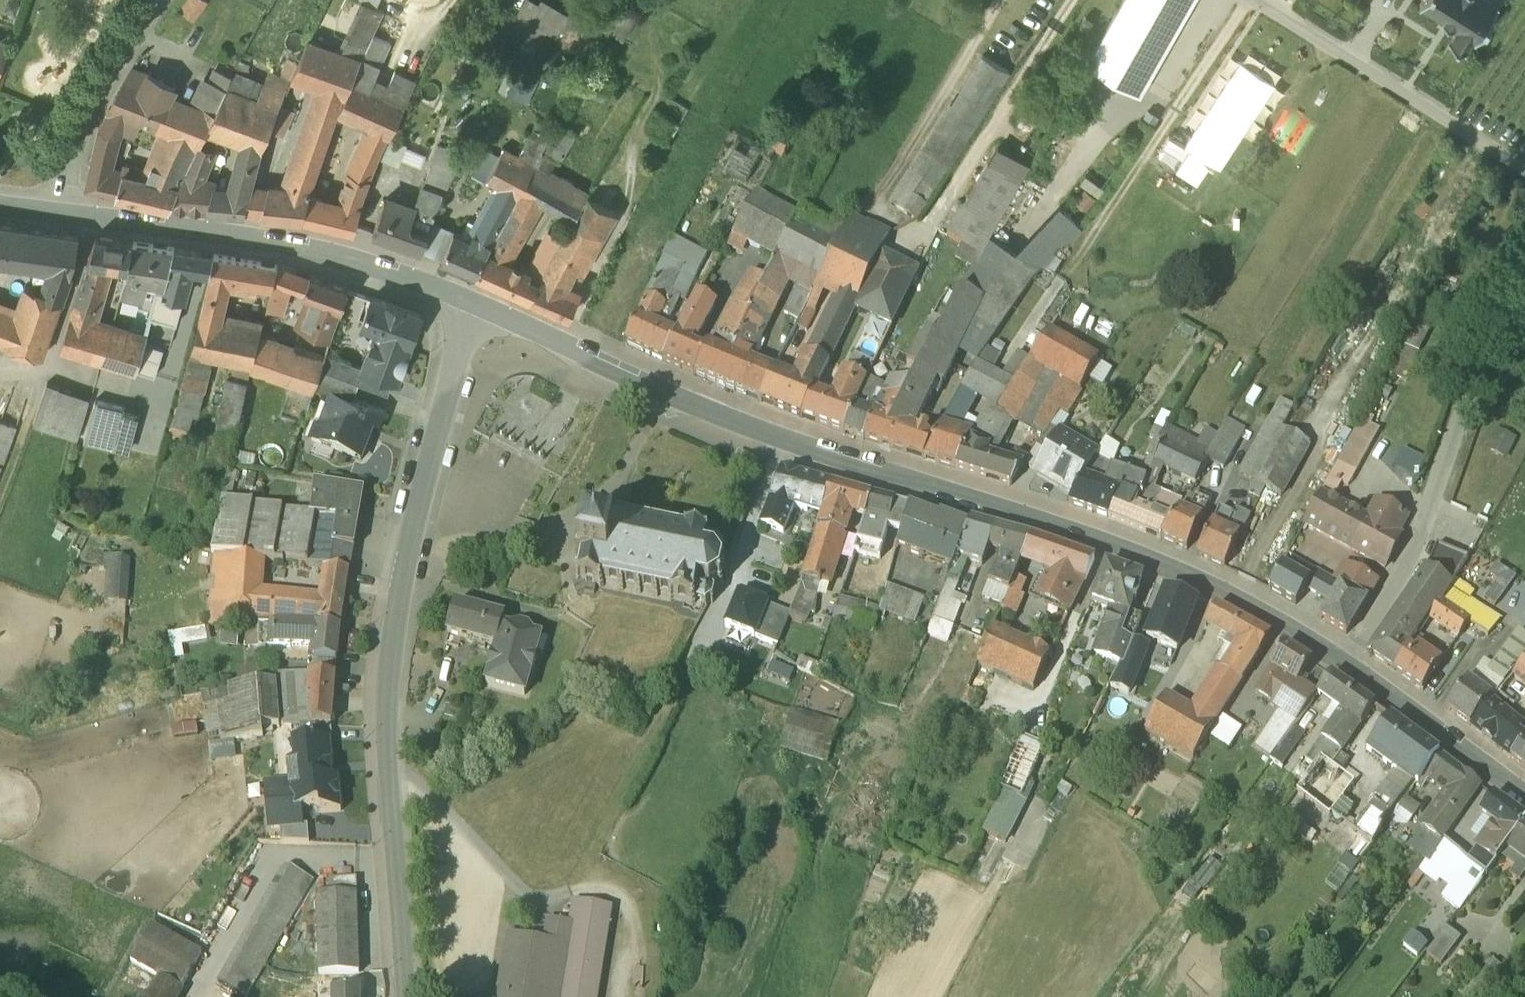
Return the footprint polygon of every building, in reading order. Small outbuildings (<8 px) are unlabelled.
[(180,10),(193,19),(205,0),(187,0),(180,10)] [(582,59),(604,22),(577,6),(573,13),(551,0),(525,0),(514,19),(500,11),(490,29),(531,51),(546,28),(559,35),(554,44),(582,59)] [(1087,64),(1141,94),(1194,0),(1124,0),(1087,64)] [(1488,0),(1424,0),(1420,6),(1457,30),(1449,42),(1465,52),(1473,40),(1476,42),(1499,7),(1488,0)] [(364,2),(341,51),(362,59),(385,9),(364,2)] [(638,14),(618,2),(603,26),(623,38),(638,14)] [(321,44),(307,39),(299,60),(298,61),(292,75),(306,81),(321,44)] [(0,40),(0,70),(10,44),(0,40)] [(337,49),(321,44),(306,81),(344,95),(345,95),(353,78),(362,59),(341,51),(337,49)] [(253,55),(244,50),(240,58),(249,63),(253,55)] [(952,107),(974,123),(1009,70),(986,55),(952,107)] [(299,60),(288,56),(282,72),(292,75),(298,61),(299,60)] [(235,66),(226,62),(222,71),(231,75),(235,66)] [(502,88),(532,100),(541,77),(511,65),(502,88)] [(398,68),(390,87),(412,97),(420,77),(398,68)] [(91,163),(107,167),(109,167),(121,128),(135,134),(142,119),(166,130),(170,131),(183,98),(171,93),(176,85),(151,71),(144,83),(126,76),(99,126),(90,163),(91,163)] [(370,86),(353,78),(345,95),(339,111),(349,116),(356,119),(370,86)] [(227,85),(210,80),(198,104),(214,111),(227,85)] [(246,93),(227,85),(214,111),(213,114),(234,122),(246,93)] [(320,86),(291,169),(297,171),(315,177),(324,151),(339,111),(344,95),(320,86)] [(278,106),(246,93),(234,122),(228,136),(243,141),(261,147),(269,129),(278,106)] [(383,93),(369,125),(370,126),(389,136),(405,103),(383,93)] [(198,104),(183,98),(170,131),(166,130),(159,147),(189,158),(198,139),(200,139),(206,128),(213,114),(214,111),(198,104)] [(294,109),(280,103),(278,106),(269,129),(284,135),(294,109)] [(952,107),(908,173),(923,183),(936,190),(978,125),(974,123),(952,107)] [(339,111),(324,151),(333,154),(342,127),(344,128),(349,116),(339,111)] [(234,122),(213,114),(206,128),(220,133),(228,136),(234,122)] [(562,123),(545,153),(561,161),(577,132),(562,123)] [(370,126),(350,172),(371,178),(382,151),(389,136),(370,126)] [(200,139),(181,179),(181,180),(169,204),(209,208),(215,187),(217,180),(204,175),(220,133),(206,128),(200,139)] [(533,131),(519,155),(536,165),(544,152),(542,151),(548,140),(533,131)] [(789,145),(775,136),(773,138),(765,133),(760,142),(768,147),(767,149),(781,157),(789,145)] [(243,141),(230,189),(215,187),(209,208),(245,212),(252,183),(262,148),(261,147),(243,141)] [(460,165),(472,171),(484,148),(472,141),(465,154),(460,165)] [(951,230),(983,248),(989,236),(976,229),(984,215),(997,222),(1032,162),(1000,143),(951,230)] [(441,144),(433,161),(456,171),(460,165),(465,154),(441,144)] [(189,158),(159,147),(154,158),(172,162),(173,161),(185,166),(189,158)] [(519,155),(504,147),(499,156),(484,148),(472,171),(499,187),(506,174),(525,185),(536,165),(519,155)] [(1194,148),(1180,171),(1202,184),(1215,161),(1194,148)] [(172,162),(154,158),(149,168),(146,176),(123,172),(118,193),(169,205),(169,204),(181,180),(179,179),(185,166),(173,161),(172,162)] [(456,171),(433,161),(426,178),(448,186),(456,171)] [(107,167),(91,163),(86,186),(118,193),(123,172),(107,168),(107,167)] [(149,168),(125,163),(123,172),(146,176),(149,168)] [(291,187),(252,183),(245,212),(302,217),(308,197),(315,177),(297,171),(291,187)] [(337,204),(322,200),(316,221),(354,230),(365,192),(371,178),(350,172),(337,204)] [(546,179),(534,172),(523,191),(536,198),(546,179)] [(574,186),(551,172),(546,179),(536,198),(541,201),(574,220),(588,197),(574,186)] [(525,185),(506,174),(499,187),(517,198),(521,190),(522,190),(525,185)] [(448,186),(426,178),(424,184),(443,191),(446,191),(448,186)] [(923,183),(913,198),(926,205),(936,190),(923,183)] [(424,184),(414,210),(385,199),(373,231),(422,250),(443,191),(424,184)] [(517,198),(499,187),(483,217),(500,228),(517,198)] [(913,198),(900,189),(892,203),(917,219),(926,205),(913,198)] [(522,190),(521,190),(517,198),(500,228),(501,229),(494,241),(502,244),(506,237),(517,243),(541,201),(523,191),(522,190)] [(785,207),(757,193),(727,244),(743,251),(748,243),(777,257),(799,215),(785,207)] [(1097,200),(1087,195),(1080,209),(1090,214),(1097,200)] [(322,200),(308,197),(302,217),(316,221),(322,200)] [(574,220),(566,234),(596,251),(618,213),(588,197),(574,220)] [(843,232),(800,211),(799,215),(777,257),(772,266),(774,267),(768,277),(782,282),(784,279),(799,287),(813,294),(817,286),(819,281),(820,281),(843,232)] [(1065,211),(1025,256),(1044,267),(1082,228),(1065,211)] [(997,222),(984,215),(976,229),(989,236),(998,241),(1005,226),(997,222)] [(474,233),(465,229),(462,235),(453,231),(441,259),(474,274),(500,228),(483,217),(474,233)] [(865,225),(850,218),(843,232),(820,281),(842,291),(859,299),(890,234),(867,221),(865,225)] [(0,221),(0,258),(12,260),(13,253),(18,224),(0,221)] [(31,226),(18,224),(13,253),(27,255),(31,226)] [(46,229),(31,226),(27,255),(40,257),(41,250),(46,229)] [(60,231),(46,229),(41,250),(40,257),(55,259),(58,251),(60,231)] [(80,234),(60,231),(58,251),(55,259),(53,266),(71,270),(76,256),(80,234)] [(96,234),(80,285),(101,293),(110,261),(114,263),(129,265),(133,239),(96,234)] [(596,251),(566,234),(561,242),(555,252),(550,261),(571,273),(574,267),(584,272),(596,251)] [(561,242),(548,236),(543,245),(555,252),(561,242)] [(983,248),(961,291),(983,301),(1010,247),(998,241),(989,236),(983,248)] [(502,244),(494,241),(475,274),(530,299),(539,282),(526,275),(529,270),(518,264),(517,266),(507,260),(517,243),(506,237),(502,244)] [(175,246),(133,239),(129,265),(128,270),(140,273),(139,276),(149,278),(158,280),(156,287),(159,288),(163,289),(175,246)] [(555,252),(543,245),(533,263),(546,270),(550,261),(555,252)] [(214,253),(175,246),(163,289),(163,291),(183,296),(191,266),(210,271),(214,253)] [(1025,256),(1010,247),(983,301),(973,323),(996,336),(1044,267),(1025,256)] [(278,263),(214,253),(210,271),(202,303),(223,307),(229,284),(237,285),(239,277),(273,282),(278,263)] [(882,255),(857,306),(856,307),(855,309),(892,326),(918,272),(882,255)] [(539,282),(530,299),(582,323),(589,307),(575,301),(580,289),(567,282),(571,273),(550,261),(546,270),(539,282)] [(295,270),(278,263),(273,282),(267,307),(281,310),(289,286),(295,270)] [(546,270),(533,263),(529,269),(529,270),(526,275),(539,282),(546,270)] [(703,287),(699,296),(705,299),(721,269),(715,265),(710,273),(703,287)] [(71,270),(53,266),(49,279),(66,285),(71,270)] [(661,266),(625,344),(664,361),(679,333),(658,324),(667,304),(665,303),(678,274),(661,266)] [(710,273),(701,269),(695,282),(697,284),(703,287),(710,273)] [(149,278),(139,276),(140,273),(128,270),(121,294),(143,299),(149,278)] [(349,289),(295,270),(289,286),(313,295),(302,324),(308,327),(306,332),(300,329),(293,345),(324,355),(330,337),(349,289)] [(719,338),(736,346),(751,313),(748,312),(766,279),(754,274),(741,290),(719,338)] [(766,279),(748,312),(751,313),(766,319),(780,287),(782,282),(768,277),(766,279)] [(66,285),(49,279),(45,289),(62,296),(66,285)] [(799,287),(784,279),(782,282),(780,287),(795,294),(799,287)] [(45,289),(27,283),(19,304),(17,310),(17,311),(6,341),(42,354),(62,296),(45,289)] [(703,287),(697,284),(690,297),(696,300),(699,296),(703,287)] [(101,293),(80,285),(71,311),(94,318),(101,293)] [(813,294),(806,307),(814,311),(820,300),(822,288),(817,286),(813,294)] [(163,289),(159,288),(152,315),(177,322),(183,296),(163,291),(163,289)] [(859,299),(842,291),(831,312),(849,321),(855,309),(856,307),(859,299)] [(946,321),(937,339),(926,333),(913,358),(907,368),(917,373),(942,385),(972,323),(973,323),(983,301),(961,291),(946,321)] [(679,333),(664,361),(695,375),(705,354),(692,347),(715,305),(705,299),(699,296),(696,300),(679,333)] [(422,315),(372,297),(368,308),(367,311),(362,324),(378,329),(364,367),(363,368),(393,379),(398,381),(422,315)] [(19,304),(12,301),(9,307),(17,310),(19,304)] [(223,307),(202,303),(200,313),(199,315),(220,319),(221,314),(223,307)] [(6,341),(17,311),(17,310),(9,307),(0,304),(0,339),(6,341)] [(94,318),(71,311),(61,344),(102,356),(112,324),(94,318)] [(831,312),(810,352),(829,362),(849,321),(831,312)] [(736,346),(719,338),(714,336),(707,347),(708,347),(705,354),(695,375),(760,402),(771,375),(758,369),(759,368),(750,364),(754,355),(749,353),(766,319),(751,313),(736,346)] [(220,319),(199,315),(196,331),(192,343),(190,351),(211,355),(227,357),(235,318),(221,314),(220,319)] [(262,325),(235,318),(227,357),(252,362),(260,334),(262,325)] [(146,334),(112,324),(102,356),(135,367),(137,364),(144,341),(146,336),(146,334)] [(1063,340),(1049,331),(1030,361),(1013,384),(999,409),(995,415),(1009,422),(1013,424),(1044,370),(1046,370),(1063,340)] [(280,341),(260,334),(252,362),(251,365),(270,372),(280,341)] [(1063,340),(1046,370),(1044,370),(1013,424),(1030,434),(1046,405),(1079,349),(1063,340)] [(163,347),(144,341),(137,364),(156,370),(163,347)] [(293,345),(280,341),(270,372),(290,379),(313,387),(320,367),(324,355),(293,345)] [(1404,343),(1390,372),(1404,379),(1418,350),(1404,343)] [(1079,349),(1046,405),(1060,412),(1066,416),(1098,360),(1079,349)] [(211,355),(190,351),(182,381),(202,388),(211,355)] [(364,367),(326,352),(325,356),(321,367),(360,382),(388,392),(393,379),(363,368),(364,367)] [(795,384),(771,375),(760,402),(801,418),(814,392),(829,362),(810,352),(795,384)] [(976,363),(962,389),(977,397),(991,371),(976,363)] [(321,367),(320,367),(313,387),(337,395),(338,393),(353,398),(360,382),(321,367)] [(846,370),(833,399),(831,398),(827,407),(824,406),(827,398),(814,392),(801,418),(843,433),(858,400),(867,380),(846,370)] [(1013,384),(991,371),(977,397),(999,409),(1013,384)] [(903,399),(892,422),(875,415),(864,440),(924,459),(934,441),(913,431),(934,387),(940,390),(942,385),(917,373),(910,385),(903,399)] [(248,379),(228,374),(217,423),(237,427),(248,379)] [(910,385),(892,377),(885,392),(903,399),(910,385)] [(313,387),(290,379),(287,391),(310,400),(313,387)] [(60,384),(47,380),(40,400),(54,405),(57,395),(60,384)] [(202,388),(182,381),(175,406),(192,411),(199,413),(205,389),(202,388)] [(878,409),(858,400),(844,433),(864,440),(875,415),(892,422),(903,399),(885,392),(878,409)] [(353,398),(338,393),(337,395),(318,446),(362,462),(374,430),(379,431),(387,410),(353,398)] [(87,406),(57,395),(54,405),(40,400),(33,420),(78,436),(87,406)] [(126,404),(96,396),(85,437),(115,444),(126,404)] [(1269,423),(1282,430),(1296,404),(1283,397),(1269,423)] [(1060,412),(1046,405),(1030,434),(1029,434),(1033,436),(1033,439),(1040,443),(1050,428),(1060,412)] [(192,411),(175,406),(168,432),(187,438),(192,411)] [(995,415),(985,410),(972,436),(971,439),(989,448),(994,450),(1003,434),(1009,422),(995,415)] [(1364,414),(1330,477),(1342,484),(1348,487),(1379,430),(1370,425),(1374,419),(1364,414)] [(0,417),(0,444),(8,447),(17,423),(0,417)] [(1219,435),(1235,444),(1245,426),(1229,417),(1219,435)] [(1013,424),(1009,422),(1003,434),(1008,436),(1013,424)] [(1269,423),(1240,475),(1253,482),(1282,430),(1269,423)] [(972,436),(941,426),(934,441),(924,459),(955,469),(971,439),(972,436)] [(1211,449),(1166,426),(1157,441),(1163,444),(1203,463),(1205,459),(1211,449)] [(1520,434),(1501,426),(1492,447),(1511,455),(1520,434)] [(1040,443),(1037,448),(1048,455),(1060,434),(1050,428),(1040,443)] [(1310,445),(1282,430),(1253,482),(1257,485),(1265,489),(1281,497),(1310,445)] [(1096,455),(1060,434),(1048,455),(1036,474),(1073,496),(1083,478),(1095,457),(1096,455)] [(1211,449),(1205,459),(1224,469),(1238,446),(1235,444),(1219,435),(1211,449)] [(989,448),(971,439),(955,469),(999,483),(1009,465),(985,457),(989,448)] [(1096,455),(1095,457),(1112,467),(1121,448),(1106,439),(1096,455)] [(1157,441),(1155,440),(1148,454),(1157,457),(1163,444),(1157,441)] [(8,447),(0,444),(0,469),(8,447)] [(1203,463),(1163,444),(1157,457),(1153,465),(1163,469),(1195,485),(1208,465),(1203,463)] [(1421,476),(1427,456),(1404,449),(1397,469),(1421,476)] [(1015,455),(1009,465),(1022,470),(1026,464),(1015,455)] [(1112,469),(1112,467),(1095,457),(1083,478),(1105,487),(1112,469)] [(1009,465),(999,483),(1011,487),(1022,470),(1009,465)] [(1163,469),(1153,465),(1149,477),(1157,481),(1163,469)] [(1105,487),(1095,515),(1108,519),(1119,491),(1138,499),(1139,500),(1147,482),(1112,469),(1105,487)] [(794,510),(803,513),(813,481),(783,473),(762,527),(784,536),(794,510)] [(1342,484),(1330,477),(1321,494),(1332,501),(1342,484)] [(1073,496),(1069,505),(1095,515),(1105,487),(1083,478),(1073,496)] [(803,513),(822,519),(832,487),(813,481),(803,513)] [(363,491),(314,483),(309,516),(337,521),(333,545),(334,546),(353,548),(354,549),(363,491)] [(1257,485),(1253,494),(1261,498),(1265,489),(1257,485)] [(872,499),(832,487),(822,519),(816,540),(825,543),(827,535),(845,539),(852,518),(865,522),(872,499)] [(1172,521),(1135,507),(1138,499),(1119,491),(1108,519),(1160,540),(1172,521)] [(1332,501),(1321,494),(1306,524),(1352,551),(1368,521),(1332,501)] [(1209,504),(1197,498),(1189,515),(1201,521),(1209,504)] [(909,508),(872,499),(865,522),(854,558),(881,562),(887,533),(901,536),(909,508)] [(309,516),(222,501),(212,553),(218,554),(272,561),(283,562),(284,559),(294,561),(307,563),(306,565),(330,570),(331,569),(334,546),(333,545),(337,521),(309,516)] [(1368,521),(1352,551),(1384,569),(1400,539),(1396,536),(1405,518),(1388,509),(1388,510),(1378,504),(1368,521)] [(968,531),(909,508),(901,536),(897,552),(951,573),(952,573),(957,559),(968,531)] [(1189,515),(1179,511),(1172,521),(1160,540),(1187,553),(1202,521),(1189,515)] [(1234,517),(1220,511),(1213,528),(1226,534),(1234,517)] [(668,534),(654,531),(655,528),(652,526),(650,530),(637,527),(638,524),(634,523),(633,527),(616,523),(618,520),(616,517),(613,519),(596,516),(595,513),(591,515),(594,519),(590,536),(587,535),(583,555),(578,554),(576,564),(584,566),(580,583),(577,585),(579,588),(582,586),(599,590),(601,593),(603,591),(602,589),(603,587),(621,591),(620,594),(623,595),(624,592),(638,595),(637,597),(641,599),(642,595),(655,598),(654,601),(658,602),(659,599),(672,602),(671,604),(669,605),(671,608),(675,606),(692,609),(693,612),(696,610),(695,607),(695,606),(704,608),(705,610),(709,609),(708,606),(711,605),(714,606),(715,603),(712,602),(714,598),(717,596),(716,594),(713,593),(711,590),(717,586),(722,589),(723,586),(720,581),(722,574),(727,573),(726,569),(721,570),(716,562),(720,560),(723,561),(724,559),(721,558),(723,554),(725,555),(726,551),(722,550),(720,546),(721,543),(718,542),(717,544),(708,542),(709,540),(710,539),(709,536),(705,538),(689,534),(687,531),(683,533),(685,536),(684,537),(671,534),(673,531),(669,530),(668,534)] [(1213,528),(1212,527),(1198,558),(1225,570),(1239,540),(1240,540),(1248,524),(1234,517),(1226,534),(1213,528)] [(968,531),(957,559),(967,563),(983,569),(989,551),(996,531),(970,524),(968,531)] [(1031,540),(996,531),(989,551),(1001,556),(989,587),(1009,595),(1015,581),(1021,565),(1031,540)] [(827,535),(825,543),(816,540),(803,582),(804,583),(822,588),(829,590),(845,539),(827,535)] [(1094,563),(1032,541),(1022,565),(1062,581),(1055,595),(1075,604),(1084,585),(1085,585),(1094,563)] [(1425,570),(1450,587),(1468,558),(1437,543),(1432,558),(1425,570)] [(353,548),(334,546),(331,569),(349,573),(353,548)] [(260,559),(218,554),(215,577),(216,577),(216,594),(212,594),(212,629),(228,624),(250,622),(250,606),(260,606),(260,598),(260,594),(260,578),(260,559)] [(1316,573),(1289,557),(1283,568),(1310,584),(1316,573)] [(272,561),(260,559),(260,578),(272,578),(272,571),(272,561)] [(294,561),(284,559),(283,562),(272,561),(272,571),(292,574),(294,561)] [(957,559),(952,573),(951,573),(943,594),(954,598),(967,563),(957,559)] [(1142,580),(1106,567),(1093,605),(1110,611),(1101,635),(1107,638),(1118,642),(1127,619),(1128,619),(1129,617),(1142,580)] [(1310,584),(1283,568),(1270,593),(1296,608),(1306,590),(1310,584)] [(324,602),(290,600),(288,620),(341,625),(346,589),(349,573),(331,569),(330,570),(324,602)] [(1377,586),(1349,570),(1339,586),(1339,587),(1339,588),(1340,588),(1330,604),(1319,621),(1346,637),(1377,586)] [(1416,588),(1369,656),(1394,673),(1408,652),(1429,618),(1439,604),(1450,587),(1425,570),(1416,588)] [(1339,586),(1316,573),(1310,584),(1306,590),(1330,604),(1340,588),(1339,588),(1339,587),(1339,586)] [(127,575),(112,574),(109,598),(125,599),(127,575)] [(1024,584),(1015,581),(1009,595),(1018,599),(1024,584)] [(822,588),(804,583),(798,598),(815,604),(822,588)] [(923,598),(889,586),(880,613),(914,625),(923,598)] [(954,598),(943,594),(932,624),(953,632),(961,608),(964,601),(954,598)] [(1018,599),(1009,595),(1005,607),(1016,611),(1021,601),(1018,599)] [(1075,604),(1055,595),(1050,605),(1069,615),(1075,604)] [(1147,643),(1177,655),(1196,607),(1166,595),(1147,643)] [(768,608),(739,597),(726,631),(754,641),(755,640),(778,650),(791,618),(790,617),(768,608)] [(290,600),(260,598),(260,606),(250,606),(250,622),(274,619),(288,620),(290,600)] [(815,604),(798,598),(790,617),(791,618),(807,623),(810,617),(815,618),(815,604)] [(880,613),(840,601),(833,623),(873,636),(880,613)] [(1491,617),(1467,601),(1457,617),(1469,625),(1468,626),(1480,632),(1491,617)] [(1457,617),(1439,604),(1429,618),(1459,640),(1468,626),(1469,625),(1457,617)] [(505,619),(455,605),(447,635),(448,635),(463,639),(496,648),(497,649),(503,628),(505,619)] [(1030,652),(1030,653),(1050,660),(1069,615),(1050,605),(1046,613),(1030,652)] [(1016,611),(1005,607),(1001,615),(1013,620),(1016,611)] [(1229,642),(1258,658),(1259,659),(1271,639),(1216,609),(1205,629),(1229,642)] [(1127,619),(1118,642),(1107,638),(1099,660),(1118,667),(1123,669),(1133,644),(1123,640),(1129,620),(1129,617),(1128,619),(1127,619)] [(831,624),(826,622),(822,633),(827,635),(831,624)] [(953,632),(932,624),(927,638),(948,646),(949,645),(948,645),(952,633),(953,633),(953,632)] [(511,630),(503,628),(497,649),(496,648),(493,659),(492,659),(487,675),(490,675),(486,688),(524,698),(530,676),(533,677),(537,661),(534,660),(540,638),(532,636),(527,627),(520,625),(511,630)] [(277,626),(255,626),(243,628),(244,650),(274,650),(277,626)] [(317,627),(277,626),(274,650),(291,651),(291,648),(315,648),(315,662),(336,663),(340,629),(317,627)] [(243,628),(212,633),(214,649),(244,650),(243,628)] [(193,631),(169,636),(172,649),(196,644),(193,631)] [(1023,648),(993,633),(968,691),(969,693),(981,698),(991,676),(1006,682),(1023,648)] [(463,639),(448,635),(446,642),(461,646),(463,639)] [(1516,636),(1506,650),(1523,662),(1524,660),(1524,641),(1516,636)] [(1258,658),(1229,642),(1225,650),(1234,655),(1225,672),(1222,670),(1222,671),(1220,674),(1194,715),(1180,707),(1166,699),(1145,735),(1160,743),(1173,750),(1193,763),(1206,743),(1208,740),(1216,727),(1221,719),(1242,686),(1241,686),(1258,658)] [(1149,651),(1133,644),(1123,669),(1118,667),(1111,690),(1130,697),(1149,651)] [(1030,652),(1023,648),(1006,682),(1033,694),(1050,660),(1030,653),(1030,652)] [(1311,665),(1285,648),(1270,670),(1273,672),(1287,681),(1297,687),(1298,686),(1311,665)] [(1225,650),(1222,655),(1224,656),(1217,668),(1222,671),(1222,670),(1225,672),(1234,655),(1225,650)] [(1416,650),(1413,656),(1408,652),(1394,673),(1422,692),(1440,667),(1416,650)] [(1506,650),(1487,675),(1503,687),(1513,675),(1523,662),(1506,650)] [(1523,662),(1513,675),(1524,685),(1524,660),(1523,662)] [(817,670),(802,664),(798,673),(813,681),(817,670)] [(275,676),(275,665),(263,665),(267,685),(275,684),(274,678),(274,676),(275,676)] [(1487,675),(1480,670),(1470,684),(1493,700),(1494,699),(1501,689),(1503,687),(1487,675)] [(1297,687),(1287,681),(1273,672),(1256,696),(1271,706),(1279,713),(1297,726),(1316,698),(1298,686),(1297,687)] [(335,677),(284,678),(286,699),(314,698),(312,725),(331,726),(335,677)] [(267,685),(245,687),(203,696),(205,711),(217,709),(244,702),(278,699),(279,698),(286,699),(284,678),(274,678),(275,684),(267,685)] [(1374,708),(1331,678),(1316,698),(1340,714),(1331,727),(1351,742),(1374,708)] [(1467,682),(1447,711),(1470,728),(1471,727),(1491,702),(1493,700),(1470,684),(1467,682)] [(981,698),(969,693),(963,707),(975,712),(981,698)] [(1340,714),(1316,698),(1297,726),(1282,748),(1306,766),(1313,755),(1331,727),(1340,714)] [(244,702),(217,709),(218,722),(278,714),(278,699),(244,702)] [(1523,727),(1491,702),(1471,727),(1503,752),(1516,735),(1523,727)] [(839,727),(792,712),(780,751),(828,765),(839,727)] [(1279,713),(1255,751),(1270,763),(1282,748),(1297,726),(1279,713)] [(278,714),(218,722),(221,744),(263,739),(263,731),(280,729),(278,714)] [(1242,732),(1221,719),(1216,727),(1208,740),(1228,753),(1242,732)] [(1439,756),(1391,721),(1367,754),(1397,775),(1399,771),(1418,785),(1422,779),(1429,771),(1439,756)] [(312,725),(300,726),(301,743),(330,740),(330,741),(333,741),(331,726),(312,725)] [(1351,742),(1331,727),(1313,755),(1322,760),(1333,767),(1340,758),(1351,742)] [(1524,745),(1524,743),(1516,735),(1503,752),(1512,761),(1524,745)] [(1046,747),(1021,737),(988,817),(1013,827),(1046,747)] [(301,743),(294,744),(296,763),(301,810),(301,811),(320,809),(320,813),(320,815),(341,813),(341,811),(338,781),(338,779),(330,780),(329,763),(332,762),(332,761),(331,761),(330,742),(330,741),(330,740),(301,743)] [(1512,761),(1524,771),(1524,745),(1512,761)] [(1322,760),(1313,755),(1306,766),(1314,771),(1322,760)] [(1439,756),(1429,771),(1440,779),(1451,764),(1439,756)] [(1349,765),(1340,758),(1333,767),(1342,775),(1349,765)] [(1333,767),(1322,760),(1314,771),(1296,794),(1330,820),(1332,818),(1344,802),(1355,786),(1342,775),(1337,782),(1327,775),(1333,767)] [(291,783),(265,786),(269,831),(280,830),(302,827),(301,811),(301,810),(296,763),(289,764),(291,783)] [(1282,771),(1270,763),(1263,774),(1275,783),(1282,771)] [(1482,787),(1451,764),(1440,779),(1452,787),(1431,817),(1451,831),(1453,828),(1482,787)] [(1342,775),(1333,767),(1327,775),(1337,782),(1342,775)] [(1427,783),(1422,779),(1418,785),(1423,789),(1427,783)] [(1378,802),(1374,806),(1390,818),(1402,800),(1387,789),(1378,802)] [(1330,820),(1296,794),(1286,809),(1299,818),(1320,834),(1330,820)] [(1494,796),(1480,816),(1489,823),(1488,824),(1493,828),(1494,827),(1512,840),(1513,841),(1524,825),(1524,819),(1494,796)] [(1354,809),(1344,802),(1332,818),(1342,825),(1354,809)] [(1374,806),(1353,833),(1372,847),(1382,834),(1379,831),(1390,818),(1374,806)] [(1299,818),(1286,809),(1278,820),(1312,845),(1318,837),(1299,823),(1299,818)] [(1451,831),(1431,817),(1423,834),(1443,847),(1445,843),(1444,841),(1451,831)] [(1506,851),(1524,864),(1524,825),(1513,841),(1506,851)] [(302,827),(280,830),(281,843),(309,844),(308,826),(302,827)] [(1493,828),(1469,863),(1486,876),(1512,840),(1494,827),(1493,828)] [(1451,831),(1444,841),(1445,843),(1456,851),(1463,841),(1463,835),(1453,828),(1451,831)] [(1423,834),(1411,851),(1430,864),(1437,855),(1443,847),(1423,834)] [(1430,864),(1426,870),(1439,879),(1450,864),(1437,855),(1430,864)] [(1469,863),(1458,855),(1450,864),(1460,874),(1451,887),(1468,900),(1486,876),(1469,863)] [(1359,865),(1347,856),(1340,865),(1352,874),(1359,865)] [(218,984),(241,996),(259,996),(264,987),(256,982),(313,881),(285,865),(218,984)] [(1423,872),(1376,932),(1391,944),(1437,881),(1423,872)] [(357,880),(332,880),(332,897),(357,896),(357,880)] [(1187,884),(1173,903),(1186,912),(1200,893),(1187,884)] [(1468,900),(1451,887),(1442,899),(1459,912),(1468,900)] [(332,897),(318,897),(319,977),(358,976),(357,896),(332,897)] [(576,903),(573,925),(574,925),(562,996),(597,996),(611,909),(576,903)] [(544,942),(508,937),(499,989),(498,996),(562,996),(574,925),(573,925),(548,921),(544,942)] [(202,954),(152,926),(131,963),(161,980),(181,991),(202,954)] [(1446,929),(1425,956),(1441,968),(1461,941),(1446,929)] [(1414,930),(1403,944),(1421,956),(1431,942),(1414,930)] [(1492,962),(1472,989),(1483,996),(1488,996),(1506,973),(1492,962)] [(161,980),(151,996),(182,996),(185,993),(181,991),(161,980)]
